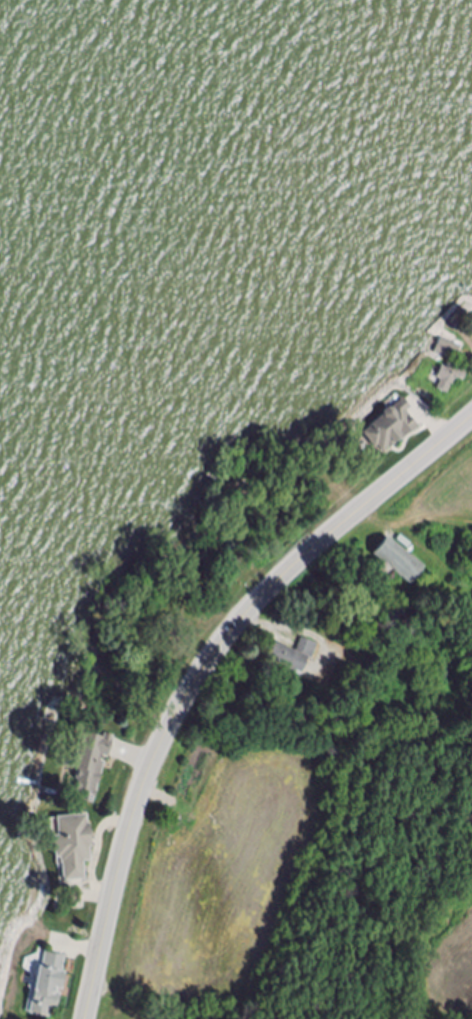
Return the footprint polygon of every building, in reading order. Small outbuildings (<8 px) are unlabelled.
[(460,356),(440,348),(442,341),(463,349),(460,356)] [(452,356),(449,363),(435,358),(438,351),(452,356)] [(451,366),(462,371),(467,371),(467,381),(458,381),(454,388),(453,387),(449,396),(439,391),(443,382),(439,380),(444,369),(449,371),(451,366)] [(412,409),(408,413),(420,428),(407,439),(405,437),(397,444),(398,445),(392,450),(390,448),(384,453),(379,447),(376,449),(364,434),(385,417),(384,414),(389,410),(393,410),(405,400),(412,409)] [(426,569),(411,587),(374,558),(388,540),(426,569)] [(247,552),(227,553),(227,542),(247,541),(247,552)] [(383,576),(382,576),(380,575),(379,574),(379,573),(378,571),(379,569),(380,568),(381,567),(382,567),(384,567),(385,567),(387,568),(388,569),(388,571),(388,572),(387,574),(386,575),(385,576),(383,576)] [(309,660),(303,677),(294,673),(292,678),(286,675),(288,671),(268,663),(275,646),(297,655),(303,640),(319,647),(313,662),(309,660)] [(114,739),(108,760),(103,759),(101,764),(104,765),(93,806),(81,803),(83,798),(75,796),(78,784),(76,783),(79,773),(73,771),(83,735),(104,741),(105,736),(114,739)] [(92,850),(89,850),(91,864),(83,864),(85,883),(64,885),(63,867),(61,867),(60,861),(57,862),(54,840),(53,840),(51,822),(87,818),(88,827),(90,827),(92,850)] [(51,1013),(50,1018),(43,1018),(30,1017),(40,971),(42,971),(45,956),(65,959),(62,976),(64,976),(61,993),(58,993),(58,996),(60,996),(58,1011),(56,1011),(55,1014),(51,1013)]
